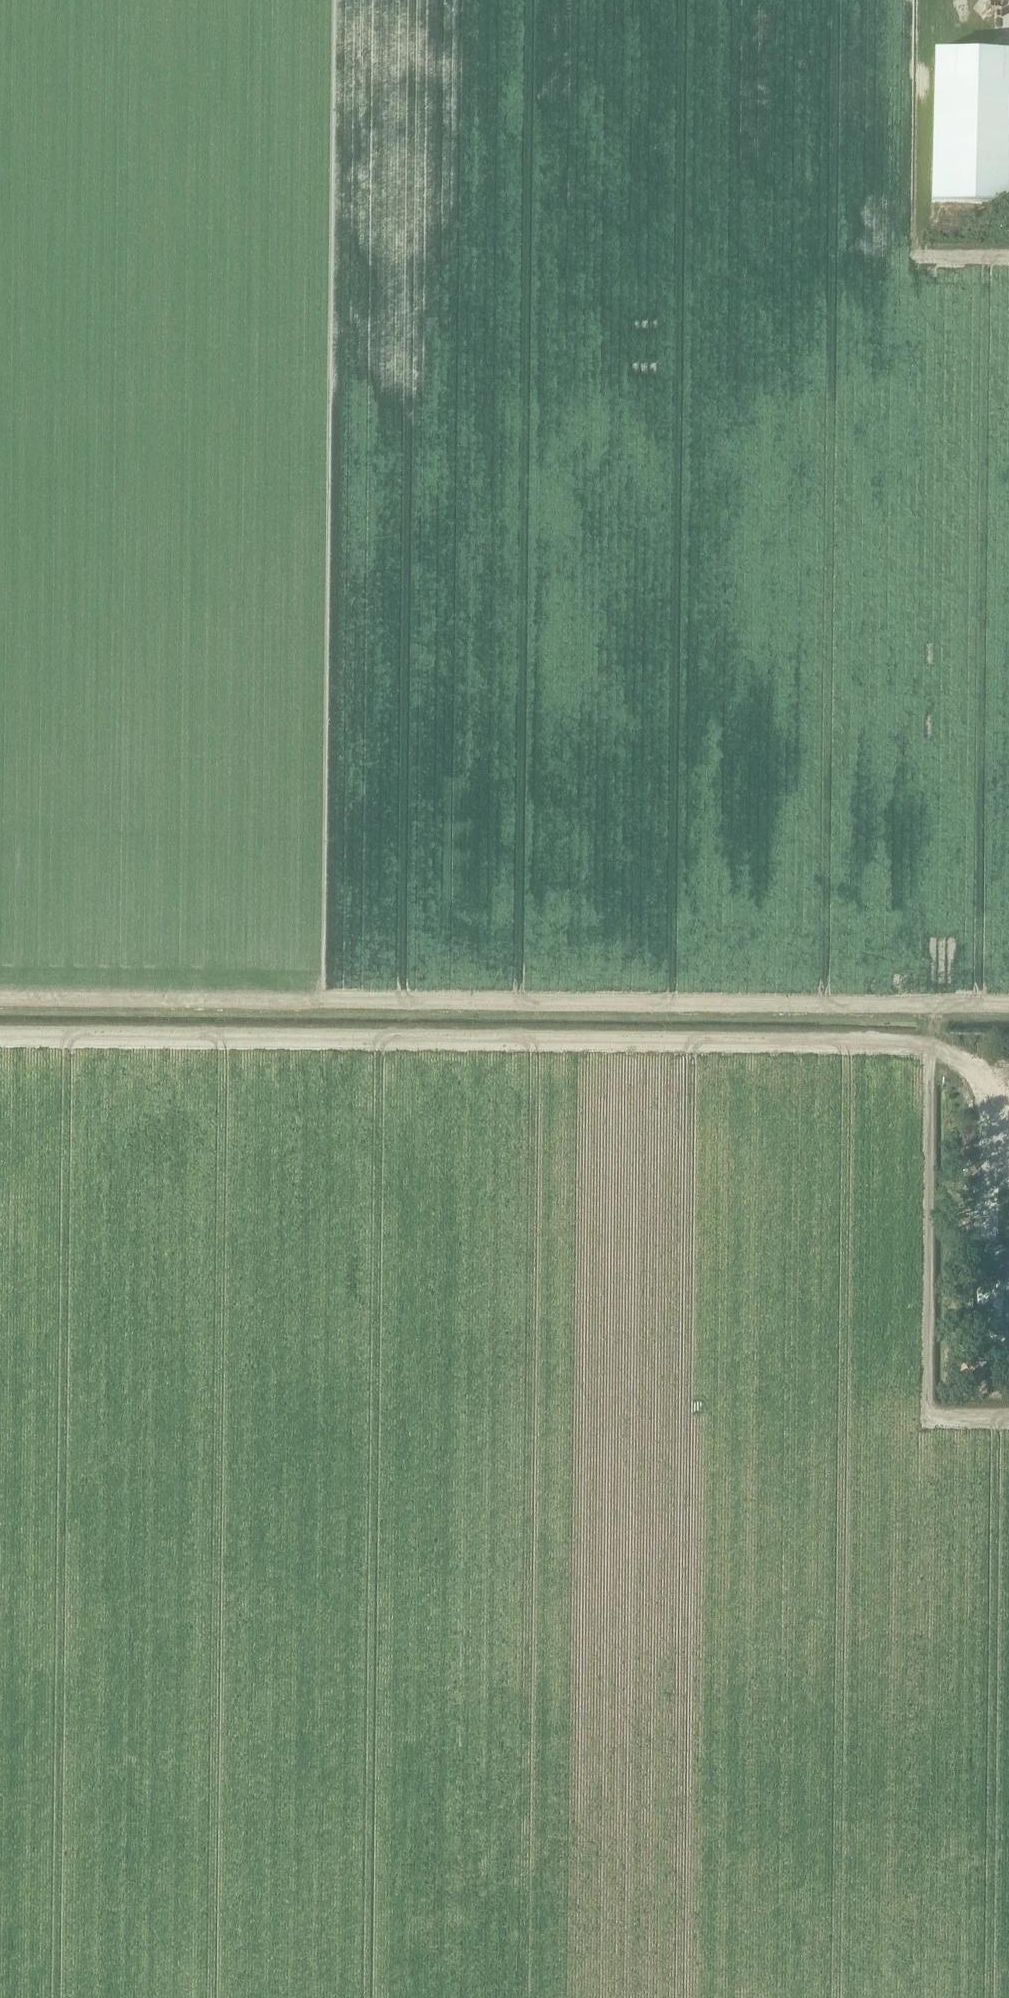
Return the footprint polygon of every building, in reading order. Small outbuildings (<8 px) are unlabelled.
[(935,49),(932,203),(1008,205),(1008,50),(935,49)]
